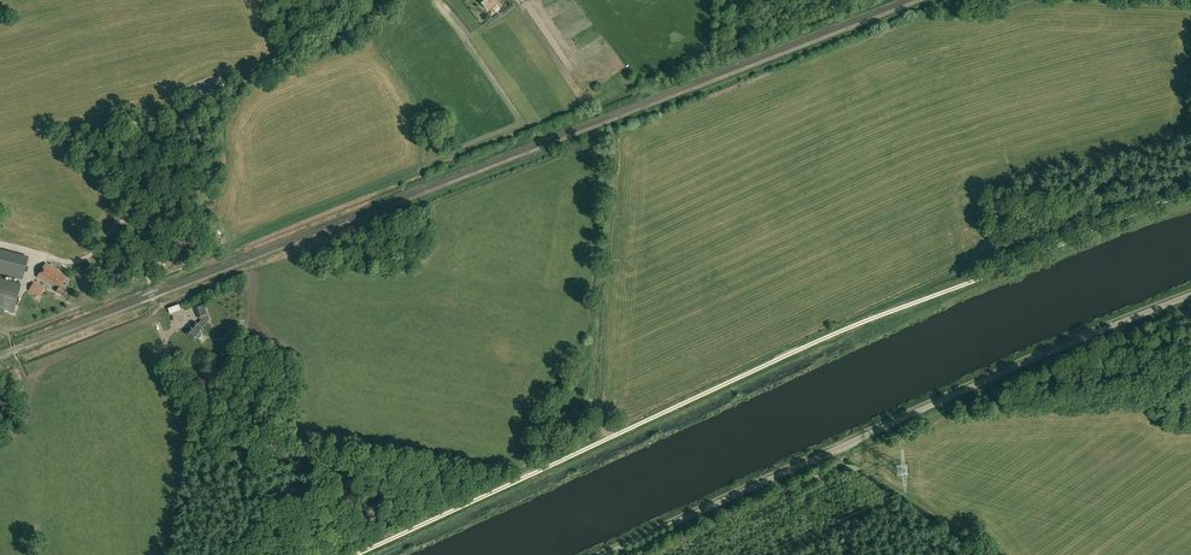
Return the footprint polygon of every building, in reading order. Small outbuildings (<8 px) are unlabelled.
[(496,4),(495,2),(498,0),(479,0),(488,10),(496,4)] [(27,259),(14,255),(8,275),(22,279),(27,259)] [(61,295),(66,289),(60,285),(66,275),(45,263),(37,277),(57,289),(55,291),(61,295)] [(0,280),(0,299),(16,304),(21,285),(0,280)] [(39,296),(44,288),(34,282),(29,290),(39,296)] [(0,299),(0,308),(14,311),(16,304),(0,299)] [(205,305),(198,307),(203,319),(210,317),(205,305)] [(186,333),(194,340),(198,337),(198,338),(202,334),(201,333),(204,329),(196,322),(186,333)] [(240,325),(228,328),(231,335),(242,332),(240,325)]
